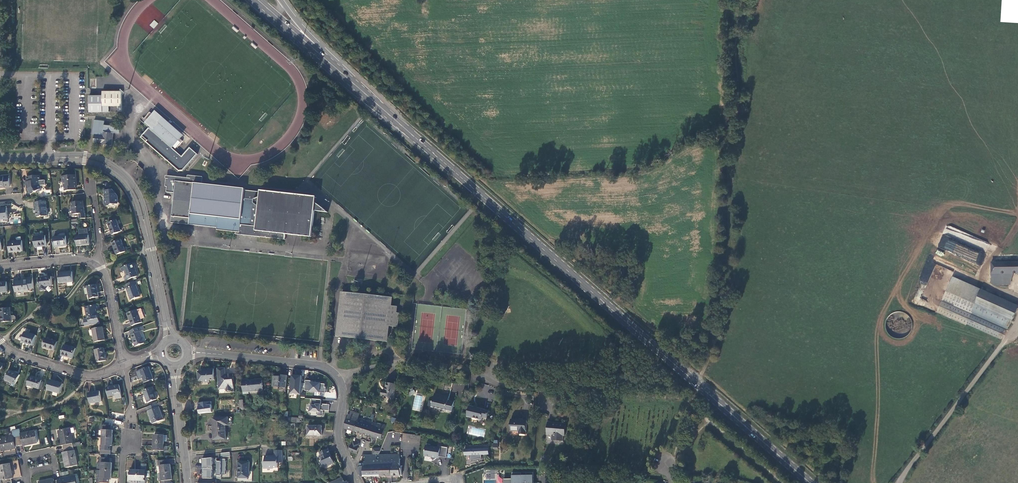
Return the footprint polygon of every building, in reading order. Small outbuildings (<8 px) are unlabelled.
[(150,25),(154,28),(158,23),(154,20),(150,25)] [(102,91),(102,106),(121,106),(120,87),(114,87),(114,91),(102,91)] [(141,116),(139,119),(148,127),(175,152),(178,149),(176,147),(182,141),(179,138),(182,135),(155,111),(152,114),(149,112),(143,118),(141,116)] [(94,134),(93,141),(104,142),(104,144),(111,145),(113,132),(119,132),(120,126),(104,124),(104,120),(93,119),(92,133),(94,134)] [(175,152),(148,127),(140,137),(178,171),(181,171),(196,154),(189,147),(181,156),(175,152)] [(75,174),(61,175),(62,180),(63,180),(63,186),(64,186),(65,190),(75,189),(74,185),(76,185),(75,174)] [(0,177),(0,187),(9,186),(8,175),(2,176),(2,177),(0,177)] [(38,175),(26,176),(26,180),(27,188),(30,193),(33,191),(34,192),(35,191),(37,192),(40,190),(40,187),(38,184),(37,180),(39,179),(38,175)] [(166,186),(165,192),(173,193),(170,215),(169,222),(176,223),(176,222),(179,222),(179,223),(202,226),(202,224),(206,225),(206,226),(216,227),(215,230),(234,232),(234,234),(244,235),(245,233),(255,234),(255,236),(284,239),(285,234),(312,237),(315,211),(327,212),(325,210),(322,208),(317,204),(312,201),(303,197),(298,195),(292,194),(282,193),(277,192),(272,193),(271,191),(261,194),(262,192),(256,191),(256,193),(249,193),(250,190),(243,190),(243,188),(239,188),(238,189),(236,189),(236,188),(200,184),(201,176),(187,175),(189,175),(189,178),(165,175),(167,175),(167,178),(165,178),(164,186),(166,186)] [(112,188),(103,189),(103,194),(104,194),(105,195),(105,197),(103,200),(103,203),(106,205),(110,205),(111,205),(112,204),(116,203),(118,201),(117,195),(116,193),(115,193),(115,192),(112,188)] [(45,200),(33,201),(34,208),(35,208),(36,216),(46,215),(45,200)] [(71,202),(72,213),(84,212),(83,206),(82,207),(82,201),(71,202)] [(107,223),(111,234),(120,231),(115,219),(107,223)] [(939,244),(938,247),(943,249),(945,250),(956,255),(970,262),(976,263),(976,260),(978,256),(978,253),(969,248),(967,247),(963,245),(964,246),(948,238),(949,233),(955,235),(956,232),(952,231),(946,228),(946,229),(945,231),(939,244)] [(88,244),(87,232),(79,233),(79,236),(75,236),(76,245),(88,244)] [(33,237),(34,247),(46,246),(44,235),(33,237)] [(53,237),(54,246),(66,245),(65,236),(53,237)] [(112,242),(116,254),(125,251),(120,239),(112,242)] [(8,242),(9,252),(23,251),(21,240),(16,241),(8,242)] [(989,262),(990,274),(1008,273),(1017,273),(1017,261),(989,262)] [(132,263),(120,267),(122,272),(124,271),(126,276),(124,277),(125,280),(137,276),(132,263)] [(58,273),(59,283),(73,281),(71,271),(58,273)] [(45,286),(52,285),(51,276),(38,278),(40,290),(45,290),(45,286)] [(937,312),(1001,340),(1017,308),(1017,305),(953,276),(937,312)] [(28,289),(33,288),(32,277),(27,277),(27,280),(18,281),(17,278),(13,278),(15,291),(28,290),(28,289)] [(137,284),(136,280),(126,284),(127,287),(127,288),(131,299),(140,296),(135,284),(137,284)] [(96,284),(87,286),(88,294),(89,298),(98,297),(96,284)] [(337,337),(386,342),(388,326),(397,328),(398,313),(396,313),(397,307),(390,306),(391,298),(342,292),(337,337)] [(85,307),(87,318),(83,319),(85,326),(100,323),(98,317),(97,318),(96,309),(99,308),(98,304),(85,307)] [(0,308),(0,320),(0,322),(10,321),(10,320),(14,320),(15,318),(15,316),(13,315),(10,315),(9,307),(0,308)] [(136,309),(127,313),(131,326),(141,322),(140,319),(136,310),(136,309)] [(92,328),(94,342),(104,340),(102,326),(92,328)] [(141,330),(140,327),(130,330),(131,334),(135,346),(143,343),(139,331),(141,330)] [(24,332),(21,342),(32,345),(35,335),(24,332)] [(44,338),(42,346),(54,350),(56,342),(44,338)] [(64,345),(61,355),(72,358),(75,348),(64,345)] [(94,349),(96,362),(105,360),(103,348),(94,349)] [(139,370),(144,382),(152,379),(148,367),(139,370)] [(197,369),(197,381),(203,381),(204,382),(208,382),(208,379),(213,379),(213,368),(208,368),(204,369),(204,370),(201,370),(201,369),(197,369)] [(216,368),(218,389),(225,389),(225,390),(231,391),(230,389),(232,388),(232,374),(228,374),(224,374),(224,368),(216,368)] [(9,370),(4,381),(10,384),(9,385),(14,387),(19,374),(9,370)] [(273,387),(285,388),(286,375),(281,375),(281,377),(278,377),(273,376),(273,387)] [(300,394),(301,375),(291,375),(290,394),(300,394)] [(41,380),(29,376),(27,385),(39,388),(41,380)] [(242,379),(242,393),(248,393),(248,391),(262,390),(262,379),(254,379),(254,380),(251,380),(248,380),(248,379),(242,379)] [(325,381),(305,379),(304,391),(325,392),(325,381)] [(62,383),(50,380),(47,389),(53,391),(52,394),(57,396),(58,393),(60,393),(62,383)] [(120,397),(118,385),(106,387),(108,396),(114,395),(115,398),(120,397)] [(382,391),(381,397),(393,398),(395,386),(393,385),(390,385),(385,385),(384,392),(382,391)] [(143,390),(147,402),(156,399),(151,387),(143,390)] [(99,391),(87,393),(89,403),(101,401),(99,391)] [(447,400),(447,396),(433,393),(431,401),(430,406),(430,407),(451,411),(453,401),(447,400)] [(415,394),(412,410),(419,411),(423,396),(415,394)] [(329,399),(309,398),(308,414),(328,415),(329,399)] [(198,414),(212,412),(210,401),(196,402),(198,414)] [(158,407),(157,403),(150,406),(151,409),(148,411),(152,423),(163,419),(158,407)] [(483,409),(468,405),(465,416),(480,419),(481,416),(486,418),(488,410),(483,409)] [(358,432),(367,435),(369,428),(370,422),(358,418),(350,416),(346,415),(344,428),(358,432)] [(227,417),(212,418),(212,425),(207,425),(207,429),(210,429),(210,428),(212,428),(213,432),(213,439),(225,438),(225,425),(227,425),(227,417)] [(525,420),(510,419),(509,430),(518,430),(518,433),(525,433),(525,420)] [(381,439),(385,425),(370,422),(369,428),(367,435),(374,437),(381,439)] [(557,422),(546,422),(545,434),(550,435),(549,440),(561,441),(561,436),(563,436),(564,425),(556,425),(557,422)] [(102,430),(102,437),(112,438),(112,431),(109,430),(109,425),(101,425),(101,430),(102,430)] [(307,426),(307,435),(321,435),(321,430),(321,426),(307,426)] [(18,445),(15,427),(12,428),(13,436),(0,439),(0,449),(0,450),(15,447),(15,445),(18,445)] [(18,427),(15,427),(18,445),(22,444),(37,441),(35,430),(20,433),(18,427)] [(62,445),(63,448),(72,446),(72,443),(69,429),(58,431),(61,446),(62,445)] [(154,435),(154,442),(163,442),(163,441),(163,435),(158,435),(158,433),(156,433),(156,435),(154,435)] [(401,441),(419,444),(420,436),(403,433),(401,441)] [(100,445),(100,453),(110,454),(110,445),(112,445),(112,438),(102,437),(102,445),(100,445)] [(348,451),(356,453),(358,448),(358,447),(359,443),(353,441),(351,445),(348,451)] [(163,446),(163,442),(154,442),(154,450),(155,450),(155,452),(158,452),(158,450),(167,450),(167,446),(163,446)] [(445,457),(447,447),(440,446),(439,447),(425,444),(423,455),(430,456),(432,460),(435,458),(438,456),(445,457)] [(73,450),(72,446),(63,448),(63,452),(62,452),(65,467),(77,465),(74,450),(73,450)] [(332,457),(328,448),(319,452),(321,456),(320,457),(324,466),(329,464),(329,465),(334,463),(332,457)] [(490,449),(465,449),(465,456),(471,456),(471,461),(482,459),(482,456),(490,456),(490,449)] [(274,455),(267,455),(267,467),(272,468),(272,467),(277,467),(277,462),(281,462),(282,450),(274,450),(274,451),(274,455)] [(363,466),(359,466),(371,466),(379,466),(389,465),(390,476),(395,476),(399,475),(401,475),(400,466),(399,466),(398,454),(377,455),(369,455),(361,455),(364,455),(364,461),(363,461),(363,466)] [(197,463),(197,467),(210,466),(209,464),(212,464),(211,457),(210,457),(210,455),(208,456),(208,455),(196,456),(197,463)] [(101,469),(101,470),(111,470),(111,463),(108,463),(108,458),(100,457),(100,462),(97,462),(97,469),(101,469)] [(156,459),(158,473),(171,471),(170,467),(170,464),(166,464),(166,459),(158,460),(158,459),(156,459)] [(237,477),(237,481),(251,480),(250,470),(247,470),(247,462),(237,462),(237,477)] [(12,482),(11,477),(12,477),(9,463),(0,465),(0,476),(1,479),(0,480),(0,482),(4,482),(12,482)] [(138,470),(137,479),(141,480),(141,482),(145,482),(145,476),(149,476),(149,471),(145,470),(146,463),(141,463),(141,470),(138,470)] [(385,476),(390,476),(389,465),(379,466),(379,476),(385,476)] [(369,476),(371,476),(371,466),(359,466),(357,466),(360,476),(369,476)] [(110,478),(111,470),(101,470),(97,470),(97,476),(101,477),(100,478),(99,477),(99,482),(107,482),(107,478),(110,478)] [(137,479),(138,470),(130,470),(130,479),(131,479),(131,482),(137,482),(137,479)] [(171,471),(158,473),(159,481),(160,480),(161,482),(169,482),(168,480),(171,479),(171,475),(171,471)] [(502,478),(502,482),(532,482),(531,472),(525,472),(525,475),(520,475),(520,472),(511,472),(511,478),(502,478)]
